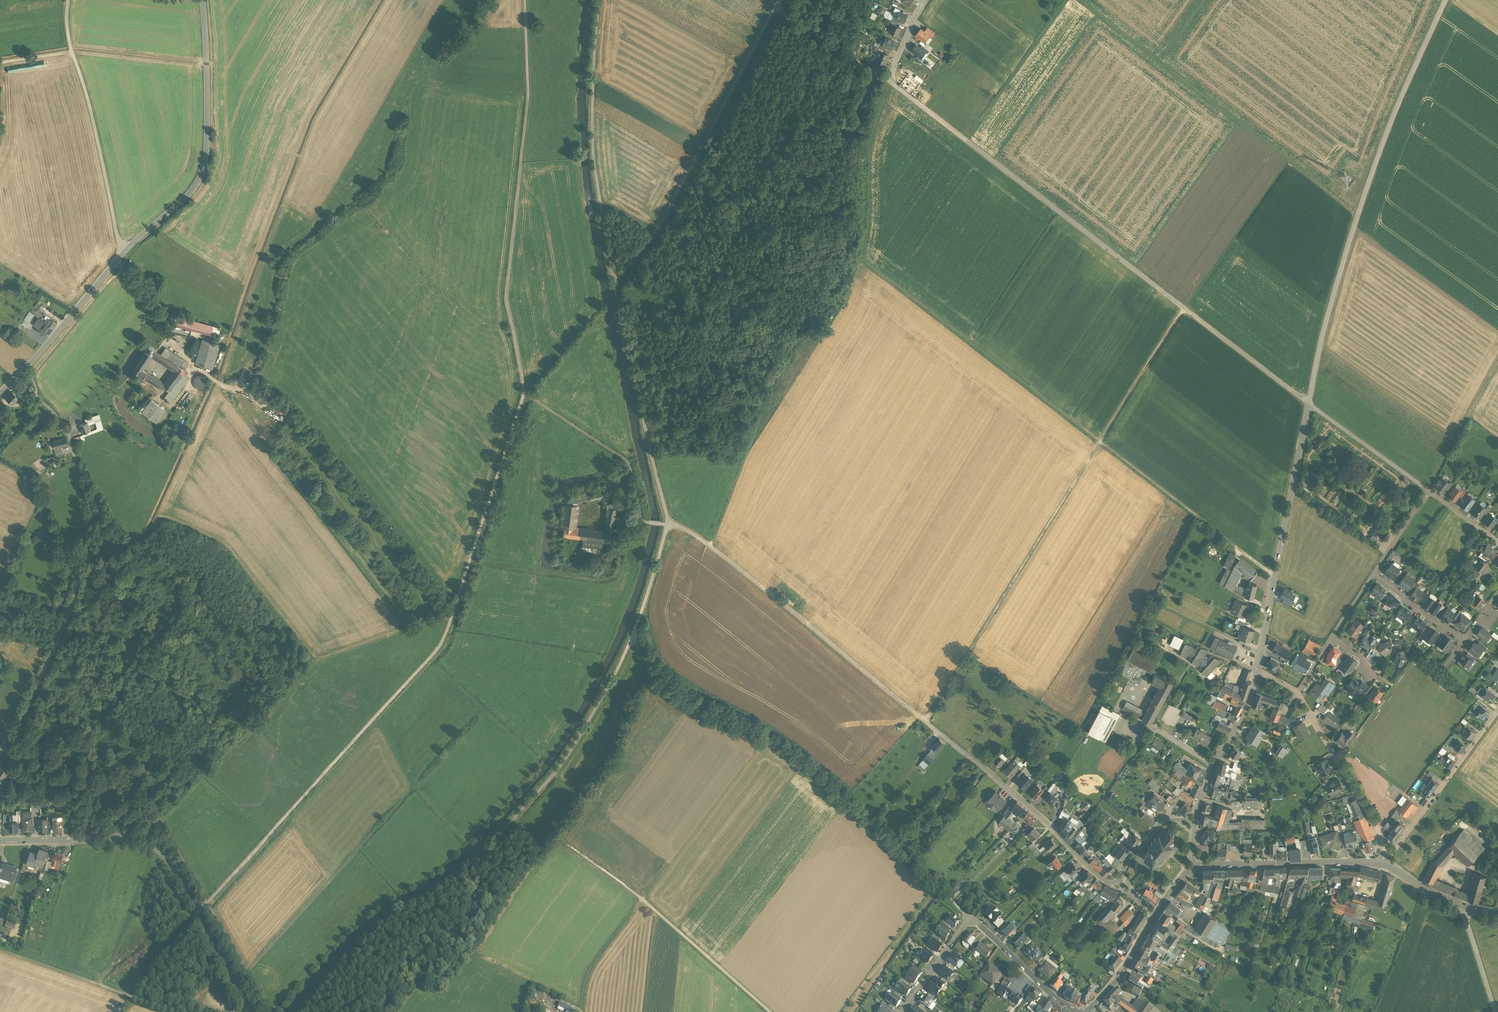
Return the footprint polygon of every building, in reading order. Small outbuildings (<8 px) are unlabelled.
[(887,18),(892,21),(894,18),(896,19),(900,11),(900,10),(897,9),(894,15),(891,13),(892,12),(890,11),(887,18)] [(896,19),(899,21),(904,23),(908,15),(900,11),(896,19)] [(896,26),(894,25),(890,33),(897,36),(901,28),(896,26)] [(935,33),(928,28),(924,32),(929,36),(931,38),(935,33)] [(924,32),(921,29),(916,35),(925,42),(929,36),(924,32)] [(929,36),(925,42),(927,44),(929,45),(930,44),(933,39),(931,38),(929,36)] [(895,42),(886,38),(882,46),(885,47),(892,50),(895,42)] [(920,48),(916,45),(914,48),(913,49),(912,51),(918,55),(921,58),(925,52),(926,52),(920,48)] [(924,47),(922,45),(920,48),(926,52),(925,52),(927,54),(929,51),(924,47)] [(883,52),(880,51),(880,52),(876,59),(885,64),(889,55),(883,52)] [(900,85),(910,93),(919,82),(914,78),(908,73),(900,85)] [(916,75),(914,78),(919,82),(921,83),(923,80),(916,75)] [(39,310),(35,315),(39,318),(40,319),(44,313),(39,310)] [(44,313),(40,319),(46,323),(50,317),(44,313)] [(214,326),(176,316),(174,325),(211,335),(212,333),(214,326)] [(50,317),(46,323),(53,328),(57,322),(50,317)] [(40,319),(39,318),(34,325),(42,330),(40,332),(45,336),(47,333),(48,335),(48,334),(53,328),(46,323),(40,319)] [(25,319),(21,324),(26,328),(30,323),(25,319)] [(220,345),(202,340),(195,364),(213,369),(220,345)] [(146,351),(134,372),(143,378),(144,377),(145,375),(147,372),(142,370),(151,355),(153,357),(156,352),(153,350),(154,349),(149,346),(146,351)] [(163,356),(166,358),(172,361),(172,362),(181,367),(185,361),(176,356),(171,352),(165,348),(161,355),(163,356)] [(161,355),(156,352),(153,357),(175,370),(175,371),(165,384),(163,387),(170,391),(165,398),(171,403),(189,379),(183,374),(185,370),(181,367),(172,362),(172,361),(166,358),(163,356),(161,355)] [(165,384),(147,372),(145,375),(162,386),(163,387),(165,384)] [(208,386),(208,383),(208,380),(206,377),(204,376),(201,375),(198,376),(196,378),(194,380),(194,383),(194,386),(196,388),(198,390),(201,390),(204,390),(206,388),(208,386)] [(23,392),(19,389),(14,393),(19,397),(23,392)] [(13,392),(7,398),(13,404),(19,397),(14,393),(13,392)] [(28,396),(23,392),(19,397),(24,401),(28,396)] [(150,399),(142,411),(156,422),(165,410),(150,399)] [(176,407),(172,412),(184,419),(187,414),(176,407)] [(99,415),(85,420),(86,423),(88,423),(90,423),(89,422),(95,420),(96,422),(97,426),(97,430),(91,432),(91,431),(83,434),(84,437),(103,430),(99,415)] [(86,423),(80,426),(83,434),(91,431),(88,423),(86,423)] [(66,438),(52,441),(55,454),(62,452),(61,447),(68,446),(66,438)] [(48,459),(50,465),(57,463),(55,457),(48,459)] [(1442,478),(1440,480),(1438,480),(1436,483),(1437,484),(1435,487),(1442,491),(1445,487),(1444,486),(1447,482),(1442,478)] [(1453,483),(1448,480),(1447,482),(1444,486),(1445,487),(1448,490),(1453,483)] [(1461,490),(1455,486),(1454,487),(1449,493),(1452,496),(1451,498),(1455,501),(1459,495),(1462,491),(1461,490)] [(1469,492),(1466,490),(1461,497),(1460,499),(1462,501),(1467,495),(1469,492)] [(568,497),(568,504),(566,504),(563,524),(565,524),(563,536),(582,539),(603,541),(610,542),(613,523),(606,522),(605,533),(573,529),(573,525),(577,526),(579,506),(576,505),(578,504),(590,501),(589,495),(587,496),(587,495),(587,492),(568,497)] [(1462,501),(1460,504),(1467,510),(1474,500),(1470,498),(1470,497),(1467,495),(1462,501)] [(615,502),(610,503),(605,504),(606,510),(605,518),(607,519),(606,522),(613,523),(616,508),(615,502)] [(1485,508),(1479,504),(1472,513),(1472,515),(1474,516),(1476,516),(1479,518),(1484,512),(1486,509),(1485,508)] [(1492,518),(1489,516),(1484,522),(1485,523),(1486,525),(1487,526),(1488,526),(1491,528),(1496,522),(1497,519),(1493,517),(1492,518)] [(1383,534),(1376,529),(1372,536),(1378,540),(1383,534)] [(603,541),(582,539),(582,541),(581,546),(600,549),(602,549),(603,541)] [(1496,551),(1487,545),(1484,548),(1481,552),(1484,554),(1482,557),(1486,559),(1488,557),(1491,559),(1496,551)] [(1224,586),(1232,570),(1229,569),(1236,555),(1230,552),(1223,566),(1227,568),(1220,583),(1224,586)] [(1240,558),(1234,566),(1242,572),(1251,580),(1258,571),(1240,558)] [(1487,564),(1482,561),(1476,569),(1481,572),(1487,564)] [(1400,569),(1393,564),(1391,565),(1390,566),(1390,567),(1389,569),(1387,569),(1385,573),(1392,579),(1395,575),(1400,569)] [(1491,567),(1487,564),(1481,572),(1485,575),(1491,567)] [(1232,570),(1224,586),(1233,590),(1236,585),(1242,572),(1234,566),(1232,570)] [(1481,572),(1476,569),(1472,575),(1481,581),(1485,575),(1481,572)] [(1405,575),(1399,584),(1407,590),(1408,589),(1413,582),(1414,580),(1409,577),(1405,575)] [(1248,583),(1247,590),(1245,596),(1245,597),(1253,599),(1257,585),(1248,583)] [(1384,589),(1377,584),(1373,589),(1371,591),(1372,592),(1371,592),(1378,597),(1378,598),(1381,593),(1384,589)] [(1233,590),(1245,596),(1247,590),(1236,585),(1233,590)] [(1413,591),(1411,594),(1411,597),(1416,601),(1423,592),(1417,587),(1416,587),(1413,591)] [(1280,597),(1284,599),(1291,603),(1295,595),(1285,589),(1280,597)] [(1426,593),(1421,600),(1424,603),(1429,596),(1429,595),(1426,593)] [(1380,601),(1385,604),(1386,603),(1385,602),(1389,597),(1385,594),(1384,595),(1380,601)] [(1396,597),(1391,594),(1389,597),(1385,602),(1386,603),(1388,604),(1391,606),(1393,608),(1397,604),(1395,603),(1396,602),(1398,602),(1399,600),(1397,599),(1395,599),(1396,597)] [(1479,596),(1478,596),(1477,595),(1472,602),(1476,606),(1479,608),(1484,600),(1481,598),(1480,596),(1479,596)] [(1429,596),(1424,603),(1422,605),(1428,610),(1435,601),(1429,596)] [(1247,605),(1236,599),(1230,612),(1239,616),(1243,618),(1243,617),(1246,612),(1244,611),(1245,609),(1247,605)] [(1474,609),(1476,606),(1472,602),(1470,600),(1467,603),(1474,609)] [(1441,605),(1435,601),(1428,610),(1435,614),(1437,611),(1441,605)] [(1405,609),(1402,607),(1396,615),(1404,620),(1409,614),(1410,612),(1407,610),(1405,609)] [(1443,614),(1442,616),(1444,617),(1443,619),(1447,622),(1454,613),(1447,609),(1443,614)] [(1409,614),(1404,620),(1403,622),(1406,624),(1412,616),(1409,614)] [(1471,621),(1461,614),(1456,621),(1454,623),(1459,627),(1459,626),(1461,628),(1464,630),(1471,621)] [(1412,616),(1406,624),(1410,627),(1411,626),(1411,625),(1416,619),(1412,616)] [(1420,619),(1417,617),(1416,619),(1411,625),(1411,626),(1419,631),(1425,623),(1422,621),(1420,619)] [(1356,619),(1352,624),(1351,624),(1350,625),(1350,627),(1347,631),(1354,636),(1355,637),(1356,634),(1363,625),(1356,619)] [(1253,630),(1244,627),(1242,635),(1240,639),(1248,641),(1250,642),(1253,630)] [(1425,628),(1420,635),(1423,637),(1429,630),(1428,630),(1425,628)] [(1433,631),(1430,628),(1428,630),(1429,630),(1423,637),(1432,643),(1439,634),(1434,630),(1433,631)] [(1490,634),(1482,628),(1477,635),(1486,641),(1490,634)] [(1356,634),(1355,637),(1354,636),(1351,640),(1356,644),(1361,638),(1356,634)] [(1175,636),(1170,645),(1178,649),(1182,641),(1182,642),(1183,640),(1175,636)] [(1368,639),(1365,637),(1360,643),(1369,649),(1370,647),(1376,640),(1375,639),(1375,637),(1373,636),(1372,636),(1371,636),(1368,639)] [(1451,640),(1446,636),(1439,645),(1445,650),(1450,643),(1451,642),(1451,640)] [(1237,647),(1215,637),(1210,648),(1232,658),(1237,647)] [(1376,640),(1370,647),(1373,649),(1376,645),(1379,642),(1376,640)] [(1210,656),(1207,660),(1206,659),(1207,658),(1205,657),(1204,658),(1204,657),(1208,651),(1201,648),(1197,646),(1195,650),(1191,647),(1192,646),(1185,643),(1182,642),(1182,641),(1178,649),(1176,653),(1180,654),(1180,655),(1187,658),(1188,655),(1190,657),(1188,660),(1191,662),(1191,663),(1197,667),(1199,664),(1201,666),(1198,670),(1201,672),(1207,677),(1212,671),(1214,668),(1214,669),(1221,661),(1214,658),(1210,656)] [(1386,641),(1381,644),(1379,645),(1379,648),(1382,649),(1382,652),(1384,654),(1386,652),(1387,650),(1389,647),(1391,647),(1391,642),(1388,641),(1387,642),(1386,641)] [(1486,647),(1479,641),(1477,645),(1483,649),(1482,650),(1484,651),(1486,647)] [(1315,646),(1309,642),(1304,651),(1307,652),(1306,654),(1312,657),(1317,649),(1314,647),(1315,646)] [(1450,643),(1445,650),(1448,652),(1453,645),(1450,643)] [(1474,643),(1469,650),(1478,656),(1482,650),(1483,649),(1477,645),(1474,643)] [(1293,653),(1276,644),(1272,651),(1288,660),(1293,653)] [(1159,659),(1135,646),(1120,673),(1140,683),(1147,670),(1152,672),(1159,659)] [(1333,647),(1328,655),(1327,662),(1331,663),(1331,664),(1334,664),(1337,657),(1340,652),(1333,647)] [(1402,651),(1397,652),(1398,654),(1395,659),(1396,659),(1394,662),(1397,664),(1397,663),(1400,665),(1403,663),(1406,656),(1404,655),(1404,654),(1402,651)] [(1466,655),(1464,654),(1459,660),(1468,667),(1473,660),(1472,660),(1466,655)] [(1305,660),(1299,657),(1297,661),(1307,668),(1310,663),(1305,660)] [(1344,663),(1340,669),(1345,672),(1346,670),(1347,670),(1350,672),(1357,662),(1354,660),(1352,660),(1348,657),(1344,663)] [(1278,663),(1271,660),(1267,668),(1279,673),(1281,670),(1276,668),(1278,663)] [(1337,667),(1334,670),(1338,672),(1340,669),(1344,663),(1341,660),(1337,667)] [(1307,668),(1297,661),(1294,666),(1300,670),(1305,672),(1307,668)] [(1226,687),(1222,686),(1222,687),(1221,686),(1220,688),(1221,688),(1220,690),(1232,696),(1241,701),(1245,702),(1251,683),(1248,681),(1251,672),(1246,670),(1243,680),(1244,680),(1241,688),(1234,686),(1232,691),(1226,687)] [(1385,674),(1382,677),(1391,683),(1393,680),(1385,674)] [(1151,682),(1159,686),(1146,711),(1127,701),(1122,709),(1142,719),(1142,720),(1151,725),(1166,697),(1173,683),(1164,678),(1163,679),(1155,675),(1151,682)] [(1335,685),(1325,678),(1320,685),(1317,683),(1312,690),(1313,691),(1310,695),(1317,700),(1321,696),(1320,695),(1322,692),(1328,696),(1335,685)] [(1356,681),(1353,679),(1346,687),(1347,688),(1346,690),(1351,694),(1352,692),(1358,696),(1359,695),(1360,695),(1361,693),(1361,692),(1362,690),(1358,687),(1360,684),(1358,683),(1359,683),(1356,680),(1356,681)] [(1360,684),(1358,687),(1362,690),(1363,691),(1367,686),(1362,682),(1360,684)] [(1371,686),(1366,693),(1369,695),(1374,688),(1371,686)] [(1383,693),(1375,687),(1374,688),(1369,695),(1368,696),(1375,701),(1377,698),(1379,698),(1381,696),(1381,695),(1383,693)] [(1496,696),(1486,688),(1481,695),(1486,699),(1490,703),(1496,696)] [(1232,696),(1220,690),(1218,695),(1230,700),(1231,697),(1232,696)] [(1481,695),(1477,692),(1475,695),(1484,701),(1486,699),(1481,695)] [(1256,693),(1251,707),(1259,709),(1262,701),(1264,696),(1256,693)] [(1217,697),(1211,695),(1207,703),(1217,708),(1220,710),(1224,712),(1227,706),(1215,700),(1217,697)] [(1277,701),(1264,696),(1262,701),(1275,706),(1276,701),(1277,701)] [(1241,701),(1231,697),(1230,700),(1230,702),(1238,706),(1243,708),(1245,702),(1241,701)] [(1283,704),(1276,701),(1275,706),(1274,708),(1281,711),(1283,704)] [(1327,708),(1321,704),(1317,710),(1323,714),(1327,708)] [(1105,742),(1120,714),(1102,705),(1088,732),(1105,742)] [(1243,708),(1238,706),(1234,713),(1234,711),(1233,711),(1232,714),(1234,715),(1238,716),(1243,708)] [(1480,710),(1477,714),(1480,716),(1483,719),(1489,711),(1485,708),(1482,706),(1482,707),(1480,710)] [(1281,711),(1274,708),(1271,715),(1270,719),(1277,721),(1279,716),(1281,711)] [(1192,716),(1183,712),(1181,716),(1189,721),(1192,716)] [(1329,712),(1326,716),(1323,719),(1327,722),(1328,722),(1333,725),(1332,725),(1336,728),(1341,721),(1329,712)] [(1289,720),(1279,716),(1277,721),(1287,725),(1288,722),(1289,720)] [(8,729),(12,730),(17,720),(14,718),(8,729)] [(1231,728),(1219,722),(1220,721),(1214,719),(1211,725),(1228,733),(1231,728)] [(1295,719),(1288,722),(1292,728),(1293,727),(1298,724),(1295,719)] [(1355,725),(1347,719),(1345,722),(1348,725),(1350,726),(1349,729),(1351,731),(1355,725)] [(1298,724),(1293,727),(1298,735),(1299,734),(1300,738),(1303,736),(1304,738),(1310,734),(1307,729),(1307,728),(1305,724),(1304,725),(1302,722),(1298,724)] [(1264,733),(1254,727),(1251,731),(1250,731),(1246,739),(1254,744),(1259,736),(1261,738),(1264,733)] [(1476,732),(1468,727),(1463,733),(1471,739),(1476,732)] [(1206,733),(1197,728),(1192,736),(1199,740),(1199,741),(1201,742),(1207,745),(1211,737),(1205,734),(1206,733)] [(1351,732),(1349,731),(1348,732),(1345,736),(1349,740),(1353,734),(1351,732)] [(1345,736),(1341,733),(1336,740),(1344,747),(1349,740),(1345,736)] [(1163,743),(1155,738),(1153,741),(1151,744),(1159,750),(1163,743)] [(944,743),(939,739),(932,747),(936,751),(938,749),(944,743)] [(1458,740),(1453,746),(1461,752),(1464,748),(1464,749),(1464,748),(1466,746),(1458,740)] [(1285,748),(1280,745),(1275,754),(1280,757),(1285,748)] [(936,751),(932,747),(929,750),(931,751),(927,755),(932,760),(940,751),(938,749),(936,751)] [(1241,752),(1234,747),(1229,754),(1231,756),(1236,759),(1239,755),(1243,758),(1245,755),(1241,752)] [(1442,747),(1435,756),(1439,759),(1442,756),(1446,750),(1445,749),(1442,747)] [(1001,751),(998,755),(1005,760),(1005,761),(1008,757),(1001,751)] [(1446,759),(1444,763),(1450,767),(1455,761),(1451,758),(1453,755),(1450,753),(1446,759)] [(932,760),(927,755),(923,759),(928,764),(932,760)] [(1005,760),(998,755),(993,761),(999,766),(1005,760)] [(1023,763),(1017,757),(1004,772),(1010,777),(1023,763)] [(928,764),(923,759),(919,764),(925,769),(928,764)] [(1319,763),(1315,765),(1316,766),(1318,770),(1329,764),(1326,759),(1319,763)] [(1227,764),(1219,762),(1215,772),(1227,776),(1230,777),(1231,774),(1225,772),(1227,765),(1227,764)] [(1237,763),(1234,762),(1232,769),(1239,771),(1241,765),(1237,763)] [(1188,770),(1177,763),(1174,767),(1177,770),(1185,775),(1186,773),(1188,770)] [(1201,769),(1191,764),(1188,770),(1186,773),(1196,779),(1201,769)] [(1329,764),(1318,770),(1321,775),(1332,769),(1329,764)] [(1227,765),(1225,772),(1231,774),(1232,771),(1236,773),(1239,773),(1239,771),(1232,769),(1229,768),(1229,766),(1228,765),(1227,765)] [(0,766),(0,781),(1,782),(8,772),(0,766)] [(1022,771),(1018,776),(1020,778),(1025,773),(1028,769),(1025,767),(1022,771)] [(1185,775),(1177,770),(1173,776),(1187,784),(1189,786),(1192,782),(1189,781),(1191,778),(1185,775)] [(1227,776),(1215,772),(1211,783),(1216,785),(1217,784),(1218,779),(1222,781),(1226,782),(1226,780),(1227,776)] [(1020,778),(1017,782),(1025,789),(1033,780),(1025,773),(1020,778)] [(1196,779),(1186,773),(1185,775),(1191,778),(1189,781),(1192,782),(1189,786),(1191,788),(1196,782),(1202,786),(1203,783),(1196,779)] [(1235,778),(1232,777),(1231,777),(1230,781),(1229,786),(1238,788),(1239,779),(1235,778)] [(1431,778),(1427,785),(1433,790),(1438,783),(1431,778)] [(1160,787),(1151,779),(1148,783),(1156,791),(1160,787)] [(1330,784),(1327,785),(1327,786),(1332,794),(1343,788),(1337,779),(1330,784)] [(1202,786),(1196,782),(1191,788),(1192,789),(1199,793),(1202,786)] [(1167,787),(1160,794),(1171,804),(1173,802),(1180,795),(1183,791),(1173,783),(1169,788),(1167,787)] [(1187,784),(1185,783),(1182,787),(1190,792),(1192,789),(1191,788),(1189,786),(1187,784)] [(1043,790),(1037,784),(1029,793),(1036,799),(1040,793),(1043,790)] [(1427,785),(1422,791),(1428,796),(1433,790),(1427,785)] [(1049,789),(1046,786),(1043,790),(1040,793),(1043,796),(1049,789)] [(1055,786),(1050,792),(1053,795),(1057,790),(1059,787),(1055,786)] [(1215,788),(1210,786),(1208,794),(1210,795),(1210,797),(1213,798),(1213,796),(1219,798),(1220,793),(1217,792),(1218,789),(1215,788)] [(1229,786),(1227,786),(1226,789),(1226,791),(1228,792),(1231,793),(1230,796),(1237,797),(1238,788),(1229,786)] [(1199,793),(1192,789),(1190,792),(1189,795),(1198,798),(1199,793)] [(1220,793),(1219,798),(1220,798),(1221,796),(1226,797),(1228,792),(1226,791),(1226,789),(1222,789),(1221,790),(1218,789),(1217,792),(1220,793)] [(995,791),(987,801),(989,803),(988,804),(993,809),(995,807),(997,809),(1000,806),(1001,807),(1006,801),(1001,796),(1002,796),(999,793),(999,794),(995,791)] [(1183,791),(1180,795),(1187,801),(1190,796),(1183,791)] [(1053,795),(1050,792),(1045,798),(1046,799),(1046,800),(1048,801),(1052,804),(1054,801),(1056,802),(1058,798),(1053,795)] [(1156,795),(1150,801),(1149,799),(1146,802),(1149,805),(1154,811),(1157,808),(1158,810),(1165,804),(1159,798),(1156,795)] [(1196,801),(1190,796),(1187,801),(1194,806),(1196,801)] [(1349,796),(1342,798),(1345,804),(1350,802),(1351,801),(1349,796)] [(1402,806),(1408,799),(1403,796),(1397,803),(1402,806)] [(65,798),(56,798),(56,803),(61,803),(61,808),(66,807),(65,798)] [(934,804),(938,807),(942,802),(938,799),(934,804)] [(1257,799),(1243,800),(1243,805),(1244,808),(1260,808),(1259,799),(1257,799)] [(1398,811),(1401,813),(1406,817),(1411,811),(1415,805),(1408,799),(1402,806),(1398,811)] [(1010,807),(1004,814),(1005,816),(1008,819),(1009,818),(1014,811),(1017,813),(1019,811),(1024,815),(1028,811),(1017,802),(1011,808),(1010,807)] [(1183,807),(1179,811),(1185,816),(1192,809),(1186,803),(1183,807)] [(1209,804),(1204,803),(1202,810),(1209,812),(1210,809),(1210,808),(1208,807),(1209,804)] [(1363,817),(1357,803),(1356,804),(1351,806),(1355,816),(1352,817),(1353,821),(1363,817)] [(1232,810),(1218,806),(1216,811),(1215,814),(1214,817),(1213,822),(1211,827),(1218,829),(1225,829),(1227,823),(1232,810)] [(1068,810),(1064,808),(1059,817),(1064,820),(1066,817),(1068,815),(1066,814),(1068,810)] [(1143,811),(1142,810),(1141,811),(1142,811),(1139,814),(1151,825),(1155,822),(1143,811)] [(1024,815),(1022,817),(1023,818),(1024,818),(1031,825),(1032,823),(1036,819),(1037,819),(1028,811),(1024,815)] [(1208,815),(1201,814),(1200,821),(1211,827),(1213,822),(1207,820),(1208,815)] [(17,822),(13,822),(12,815),(8,816),(8,826),(10,826),(10,831),(17,831),(17,822)] [(1009,818),(1008,819),(1005,816),(1000,822),(1009,830),(1015,823),(1016,822),(1015,822),(1014,822),(1009,818)] [(1363,817),(1353,821),(1359,834),(1361,839),(1362,842),(1370,839),(1371,839),(1374,838),(1371,831),(1374,830),(1372,825),(1369,826),(1365,816),(1363,817)] [(30,817),(23,817),(23,821),(23,831),(32,831),(32,817),(30,817)] [(1064,820),(1058,830),(1064,837),(1069,831),(1066,829),(1069,824),(1071,825),(1074,822),(1066,817),(1064,820)] [(46,819),(39,819),(39,818),(38,818),(38,831),(48,830),(47,818),(47,819),(46,819)] [(1253,820),(1245,819),(1245,821),(1242,821),(1241,830),(1243,830),(1245,830),(1245,827),(1264,828),(1265,819),(1253,819),(1253,820)] [(61,820),(53,820),(53,829),(53,830),(55,830),(61,830),(61,825),(61,820)] [(1078,821),(1075,825),(1078,828),(1080,829),(1084,825),(1079,820),(1078,821)] [(1238,822),(1235,822),(1231,823),(1231,829),(1240,830),(1241,830),(1242,821),(1238,822)] [(1399,821),(1394,828),(1401,833),(1403,829),(1405,826),(1406,826),(1399,821)] [(1016,822),(1015,823),(1009,830),(1014,834),(1021,826),(1017,822),(1016,822)] [(1308,827),(1307,822),(1304,822),(1307,834),(1313,833),(1311,827),(1310,827),(1309,828),(1308,827)] [(1393,827),(1387,822),(1383,827),(1390,832),(1393,827)] [(1069,831),(1064,837),(1071,844),(1074,840),(1072,837),(1073,836),(1072,835),(1078,828),(1075,825),(1074,826),(1069,831)] [(1390,832),(1388,835),(1391,838),(1390,839),(1394,842),(1401,833),(1394,828),(1393,827),(1390,832)] [(1033,828),(1026,834),(1032,840),(1036,837),(1036,838),(1040,834),(1033,828)] [(1131,835),(1123,828),(1121,830),(1124,834),(1126,836),(1130,839),(1132,836),(1131,835)] [(1081,830),(1075,838),(1081,844),(1087,836),(1081,830)] [(1159,834),(1148,846),(1150,848),(1144,855),(1153,863),(1159,856),(1162,858),(1162,859),(1162,858),(1166,854),(1167,854),(1166,853),(1169,850),(1170,851),(1170,850),(1169,850),(1172,847),(1173,847),(1172,846),(1173,844),(1174,844),(1173,844),(1174,842),(1174,841),(1174,842),(1172,841),(1173,840),(1172,840),(1171,840),(1173,837),(1174,838),(1174,837),(1173,837),(1173,834),(1174,834),(1173,833),(1172,834),(1171,832),(1171,831),(1170,831),(1170,832),(1168,832),(1167,831),(1166,831),(1164,830),(1160,835),(1159,834)] [(1208,830),(1206,832),(1205,832),(1204,833),(1200,837),(1201,837),(1199,840),(1200,842),(1207,843),(1208,843),(1210,840),(1215,840),(1216,838),(1213,831),(1208,830)] [(1335,832),(1320,836),(1323,847),(1334,844),(1334,847),(1340,845),(1337,832),(1336,831),(1335,832)] [(1483,850),(1462,831),(1458,836),(1478,855),(1483,850)] [(1132,836),(1130,839),(1135,844),(1140,837),(1135,832),(1134,833),(1132,836)] [(1357,833),(1351,835),(1353,841),(1354,840),(1354,842),(1356,841),(1357,842),(1357,841),(1358,841),(1358,840),(1361,839),(1359,834),(1357,833)] [(1351,835),(1344,837),(1345,840),(1346,839),(1347,843),(1346,843),(1348,848),(1356,846),(1354,842),(1354,840),(1353,841),(1351,835)] [(1126,836),(1119,844),(1121,846),(1122,846),(1129,852),(1135,844),(1130,839),(1126,836)] [(1299,841),(1299,838),(1295,838),(1294,836),(1284,837),(1285,842),(1295,841),(1297,849),(1297,850),(1301,850),(1299,841)] [(1441,865),(1453,852),(1468,866),(1472,861),(1478,855),(1458,836),(1448,847),(1435,863),(1441,866),(1441,865)] [(1081,844),(1075,838),(1074,840),(1071,844),(1080,854),(1082,851),(1084,850),(1080,845),(1081,844)] [(1315,838),(1308,839),(1310,852),(1317,850),(1316,846),(1317,846),(1316,842),(1315,842),(1315,838)] [(1047,840),(1044,843),(1045,845),(1040,850),(1039,850),(1040,850),(1045,856),(1057,845),(1051,839),(1048,842),(1047,840)] [(1307,839),(1299,841),(1301,850),(1301,853),(1303,853),(1303,855),(1307,855),(1307,853),(1309,853),(1310,858),(1311,858),(1310,852),(1307,839)] [(1362,842),(1366,852),(1374,848),(1371,839),(1370,839),(1362,842)] [(1276,852),(1276,841),(1270,841),(1270,857),(1276,857),(1276,860),(1282,860),(1282,851),(1276,852)] [(1252,845),(1247,845),(1247,844),(1243,844),(1243,845),(1243,854),(1252,854),(1252,845)] [(1035,845),(1031,849),(1035,854),(1040,850),(1039,850),(1040,850),(1035,845)] [(1115,857),(1110,862),(1111,862),(1111,863),(1115,867),(1129,852),(1122,846),(1121,846),(1113,855),(1115,857)] [(47,851),(39,849),(37,854),(35,861),(41,863),(39,870),(41,870),(39,878),(42,878),(45,869),(45,867),(47,860),(50,852),(47,851)] [(1086,850),(1085,849),(1084,850),(1082,851),(1089,858),(1091,855),(1086,850)] [(1221,849),(1217,849),(1217,858),(1226,858),(1226,854),(1227,854),(1227,852),(1226,852),(1226,849),(1221,849)] [(1296,850),(1286,851),(1287,860),(1302,859),(1301,853),(1301,850),(1297,850),(1297,849),(1295,849),(1296,850)] [(37,854),(30,851),(29,855),(26,863),(27,863),(34,865),(35,861),(37,854)] [(63,854),(55,852),(53,859),(61,861),(63,854)] [(1115,867),(1111,863),(1111,862),(1110,862),(1103,853),(1100,856),(1106,862),(1108,865),(1106,867),(1111,871),(1115,867)] [(1099,864),(1093,859),(1094,858),(1091,855),(1089,858),(1091,860),(1089,862),(1099,871),(1104,865),(1104,864),(1101,862),(1099,864)] [(1478,855),(1472,861),(1477,866),(1480,857),(1478,855)] [(1056,857),(1046,864),(1048,866),(1051,864),(1055,869),(1061,864),(1056,857)] [(1433,862),(1422,883),(1426,885),(1430,887),(1453,896),(1456,888),(1434,880),(1441,866),(1435,863),(1433,862)] [(6,864),(5,867),(1,866),(0,871),(0,877),(4,878),(5,875),(9,876),(9,878),(13,880),(17,867),(6,864)] [(1074,864),(1072,865),(1071,864),(1069,866),(1070,867),(1067,870),(1066,871),(1067,873),(1065,875),(1068,879),(1079,869),(1074,864)] [(1106,867),(1104,865),(1099,871),(1106,877),(1111,871),(1106,867)] [(1382,873),(1361,867),(1361,868),(1360,868),(1358,877),(1379,882),(1382,873)] [(1283,868),(1274,869),(1274,873),(1275,873),(1275,877),(1275,879),(1275,880),(1279,880),(1279,875),(1283,875),(1283,868)] [(1309,868),(1290,868),(1288,875),(1288,877),(1291,877),(1296,877),(1298,877),(1299,875),(1302,876),(1306,877),(1307,876),(1309,868)] [(1309,868),(1307,876),(1311,877),(1312,877),(1322,877),(1322,868),(1309,868)] [(1340,869),(1331,869),(1331,878),(1335,878),(1335,882),(1337,882),(1339,878),(1340,876),(1340,869)] [(1351,870),(1340,869),(1340,876),(1349,876),(1346,884),(1354,887),(1357,876),(1359,871),(1351,870)] [(1227,870),(1213,871),(1213,878),(1213,880),(1214,880),(1218,880),(1216,885),(1220,887),(1223,879),(1223,877),(1224,877),(1227,877),(1227,870)] [(1256,870),(1250,870),(1249,872),(1249,874),(1248,880),(1253,881),(1254,878),(1256,879),(1256,875),(1256,870)] [(1086,872),(1079,878),(1082,881),(1080,884),(1082,886),(1084,884),(1083,883),(1088,879),(1092,883),(1094,880),(1092,878),(1094,876),(1088,871),(1086,872)] [(1213,871),(1203,871),(1203,880),(1204,880),(1207,880),(1212,880),(1213,880),(1213,878),(1213,871)] [(1485,877),(1474,873),(1470,886),(1472,887),(1470,894),(1480,897),(1485,877)] [(1395,877),(1387,874),(1383,885),(1391,888),(1395,877)] [(7,883),(9,878),(9,876),(5,875),(4,878),(0,877),(0,881),(7,883)] [(1311,877),(1307,876),(1306,877),(1303,886),(1301,886),(1301,888),(1306,889),(1308,890),(1310,886),(1312,877),(1311,877)] [(1092,883),(1091,883),(1096,887),(1100,890),(1101,888),(1104,885),(1096,878),(1094,880),(1092,883)] [(1340,881),(1339,878),(1337,882),(1334,887),(1332,895),(1331,899),(1335,901),(1340,881)] [(1160,887),(1148,879),(1146,882),(1158,890),(1160,887)] [(1212,883),(1208,896),(1212,897),(1216,885),(1218,880),(1214,880),(1213,880),(1212,880),(1212,883)] [(1200,891),(1186,883),(1183,887),(1197,895),(1198,893),(1200,891)] [(1105,884),(1100,892),(1107,896),(1111,887),(1105,884)] [(1220,887),(1216,885),(1212,897),(1216,899),(1217,899),(1220,887)] [(1391,888),(1383,885),(1378,902),(1386,904),(1391,888)] [(1118,891),(1111,887),(1107,896),(1113,899),(1118,891)] [(1149,889),(1146,887),(1142,893),(1144,895),(1150,899),(1155,893),(1153,891),(1152,891),(1153,890),(1149,888),(1149,889)] [(1306,889),(1301,888),(1300,892),(1289,920),(1293,921),(1293,920),(1295,916),(1302,896),(1303,897),(1306,889)] [(1457,889),(1456,888),(1453,896),(1468,900),(1469,895),(1463,893),(1456,891),(1457,889)] [(1181,890),(1178,894),(1184,898),(1186,899),(1187,900),(1190,895),(1181,890)] [(1284,904),(1290,906),(1293,892),(1288,891),(1287,891),(1284,904)] [(1155,893),(1150,899),(1155,903),(1160,897),(1155,893)] [(1184,898),(1178,894),(1175,898),(1183,903),(1186,899),(1184,898)] [(1367,898),(1354,894),(1352,901),(1357,902),(1365,905),(1367,898)] [(1480,897),(1470,894),(1469,895),(1468,900),(1478,903),(1480,897)] [(1344,904),(1356,908),(1357,902),(1352,901),(1345,898),(1344,904)] [(1378,902),(1367,898),(1365,905),(1369,906),(1384,910),(1386,904),(1378,902)] [(1113,904),(1111,907),(1115,910),(1117,911),(1119,909),(1120,909),(1122,907),(1121,906),(1123,904),(1117,899),(1113,904)] [(1335,901),(1331,899),(1328,908),(1344,913),(1353,916),(1356,908),(1344,904),(1335,901)] [(1180,909),(1171,902),(1166,908),(1170,911),(1175,914),(1180,909)] [(1357,902),(1356,908),(1353,916),(1361,919),(1365,905),(1357,902)] [(1210,908),(1203,905),(1201,909),(1205,912),(1213,917),(1216,910),(1210,908)] [(995,910),(991,907),(985,913),(988,917),(991,920),(991,919),(994,922),(995,923),(1000,918),(1001,916),(998,913),(998,912),(995,909),(995,910)] [(1109,909),(1107,908),(1106,908),(1097,919),(1096,920),(1099,923),(1108,918),(1113,913),(1109,909)] [(1164,911),(1159,920),(1166,925),(1167,924),(1168,921),(1171,916),(1168,914),(1170,911),(1166,908),(1164,911)] [(1129,909),(1122,916),(1126,920),(1127,918),(1132,913),(1133,912),(1129,909)] [(1147,916),(1141,912),(1135,921),(1137,922),(1142,925),(1147,916)] [(1205,912),(1195,929),(1206,935),(1216,919),(1213,917),(1205,912)] [(1353,916),(1344,913),(1342,918),(1359,923),(1361,919),(1353,916)] [(951,915),(946,922),(951,925),(954,928),(959,921),(951,915)] [(1000,918),(995,923),(994,922),(993,924),(998,929),(1005,922),(1000,918)] [(1108,918),(1099,923),(1114,932),(1119,927),(1120,926),(1108,918)] [(1216,919),(1206,935),(1217,941),(1219,938),(1224,941),(1231,930),(1216,919)] [(1359,925),(1372,930),(1375,924),(1361,919),(1359,923),(1359,925)] [(1158,920),(1154,926),(1152,931),(1156,934),(1158,929),(1164,933),(1164,932),(1168,927),(1166,925),(1158,920)] [(7,921),(5,927),(15,930),(17,924),(7,921)] [(1177,928),(1168,921),(1167,924),(1168,924),(1167,926),(1166,925),(1168,927),(1174,931),(1177,928)] [(1177,928),(1174,931),(1177,933),(1180,935),(1185,928),(1188,925),(1183,921),(1181,923),(1177,928)] [(1142,925),(1137,922),(1132,929),(1137,932),(1142,925)] [(1008,923),(1001,931),(1007,937),(1008,936),(1014,929),(1008,923)] [(1195,929),(1188,925),(1185,928),(1193,933),(1195,929)] [(942,928),(940,926),(936,933),(945,940),(950,933),(948,932),(942,928)] [(1132,929),(1131,927),(1127,932),(1128,933),(1131,935),(1126,942),(1130,943),(1137,932),(1132,929)] [(1174,931),(1168,927),(1164,932),(1165,933),(1167,932),(1174,937),(1177,933),(1174,931)] [(1014,929),(1008,936),(1011,939),(1017,932),(1014,929)] [(1206,935),(1195,929),(1193,933),(1201,938),(1203,938),(1216,946),(1218,942),(1206,935)] [(1125,931),(1122,933),(1118,938),(1123,942),(1128,933),(1127,932),(1127,933),(1125,931)] [(1156,934),(1152,931),(1149,934),(1157,940),(1160,943),(1162,939),(1156,934)] [(1174,937),(1171,941),(1174,944),(1181,936),(1180,935),(1177,933),(1174,937)] [(974,939),(968,934),(963,940),(970,945),(974,939)] [(1021,934),(1013,942),(1019,948),(1024,943),(1027,940),(1021,934)] [(1149,934),(1145,943),(1142,948),(1147,950),(1148,947),(1149,947),(1150,946),(1153,948),(1154,946),(1157,940),(1149,934)] [(939,943),(933,939),(930,943),(931,944),(929,946),(937,952),(942,946),(939,943)] [(1162,939),(1160,943),(1169,950),(1174,944),(1171,941),(1168,944),(1162,939)] [(1126,942),(1126,941),(1120,950),(1121,951),(1123,953),(1124,952),(1128,953),(1132,944),(1130,943),(1126,942)] [(992,951),(981,943),(979,946),(976,951),(986,959),(992,951)] [(1028,952),(1027,953),(1034,960),(1035,960),(1040,954),(1038,952),(1039,952),(1039,950),(1037,949),(1036,949),(1035,949),(1033,947),(1031,949),(1030,947),(1027,950),(1028,952)] [(1147,950),(1142,948),(1137,959),(1144,962),(1146,964),(1147,964),(1150,957),(1147,955),(1149,952),(1147,950)] [(1164,951),(1160,948),(1159,949),(1157,951),(1161,953),(1159,957),(1173,963),(1176,958),(1164,951)] [(925,951),(923,950),(919,957),(922,959),(927,962),(928,963),(932,957),(932,956),(925,951)] [(1051,950),(1043,960),(1046,962),(1056,970),(1059,966),(1049,959),(1054,953),(1051,950)] [(1157,951),(1156,950),(1155,951),(1150,959),(1156,963),(1159,957),(1161,953),(1157,951)] [(952,954),(947,961),(951,963),(956,967),(961,960),(960,959),(954,955),(952,954)] [(1044,959),(1040,954),(1035,960),(1039,965),(1044,959)] [(1118,959),(1114,963),(1111,961),(1107,967),(1109,969),(1108,971),(1110,972),(1108,975),(1112,978),(1123,963),(1118,959)] [(1144,962),(1137,959),(1131,969),(1139,973),(1140,971),(1144,962)] [(1042,967),(1038,971),(1048,979),(1056,970),(1046,962),(1042,967)] [(1001,973),(989,964),(981,976),(992,985),(993,985),(996,981),(1001,973)] [(1207,971),(1215,975),(1218,968),(1210,964),(1207,971)] [(914,967),(906,978),(907,979),(913,983),(914,984),(922,973),(914,967)] [(955,975),(942,967),(938,974),(950,982),(955,975)] [(1063,971),(1056,980),(1059,982),(1063,976),(1066,974),(1063,971)] [(1138,975),(1137,976),(1134,974),(1129,982),(1135,986),(1137,987),(1139,984),(1143,978),(1138,975)] [(941,981),(935,977),(931,983),(941,990),(945,985),(945,984),(941,981)] [(1011,982),(1006,978),(1002,984),(1003,985),(1004,985),(1007,988),(1011,982)] [(1153,980),(1149,978),(1145,983),(1149,986),(1153,980)] [(1056,980),(1051,986),(1057,991),(1062,985),(1059,982),(1056,980)] [(907,986),(900,981),(895,987),(907,996),(911,989),(907,986)] [(996,981),(993,985),(992,985),(990,988),(994,992),(1000,984),(996,981)] [(941,990),(931,983),(927,988),(929,990),(930,990),(930,991),(934,994),(937,995),(941,990)] [(1096,986),(1092,983),(1087,991),(1092,993),(1096,986)] [(1007,988),(1004,985),(1003,985),(997,993),(1003,998),(1006,995),(1008,997),(1012,992),(1007,988)] [(1137,987),(1135,986),(1132,991),(1131,992),(1139,997),(1142,990),(1137,987)] [(1075,992),(1068,988),(1066,991),(1067,993),(1064,996),(1065,998),(1071,1002),(1073,996),(1075,992)] [(1117,988),(1107,998),(1118,1006),(1119,1005),(1122,1001),(1117,997),(1122,992),(1117,988)] [(1331,988),(1328,997),(1336,1000),(1339,990),(1331,988)] [(1034,989),(1029,995),(1035,1001),(1036,1001),(1037,1002),(1040,999),(1038,998),(1041,994),(1034,989)] [(1085,996),(1082,1003),(1086,1005),(1089,999),(1091,999),(1092,997),(1091,996),(1092,993),(1087,991),(1085,996)] [(1018,997),(1012,992),(1008,997),(1018,1005),(1022,1000),(1021,1000),(1023,999),(1019,996),(1018,997)] [(893,995),(891,993),(886,1001),(890,1004),(895,1007),(896,1008),(901,1001),(893,995)] [(927,996),(924,994),(919,1001),(929,1008),(934,1001),(927,996)] [(1076,997),(1073,996),(1071,1002),(1078,1005),(1079,1002),(1080,999),(1076,997)] [(1050,998),(1043,1008),(1040,1011),(1049,1011),(1052,1008),(1056,1011),(1055,1011),(1061,1011),(1064,1009),(1050,998)] [(1107,998),(1103,1002),(1110,1008),(1112,1006),(1116,1009),(1118,1006),(1107,998)] [(1132,1008),(1138,1011),(1139,1011),(1145,1004),(1137,1000),(1132,1008)] [(1122,1001),(1119,1005),(1122,1008),(1129,1011),(1138,1011),(1132,1008),(1122,1001)] [(559,1006),(572,1011),(579,1011),(579,1010),(561,1002),(559,1006)] [(1033,1002),(1028,1008),(1032,1011),(1033,1010),(1037,1005),(1033,1002)]
